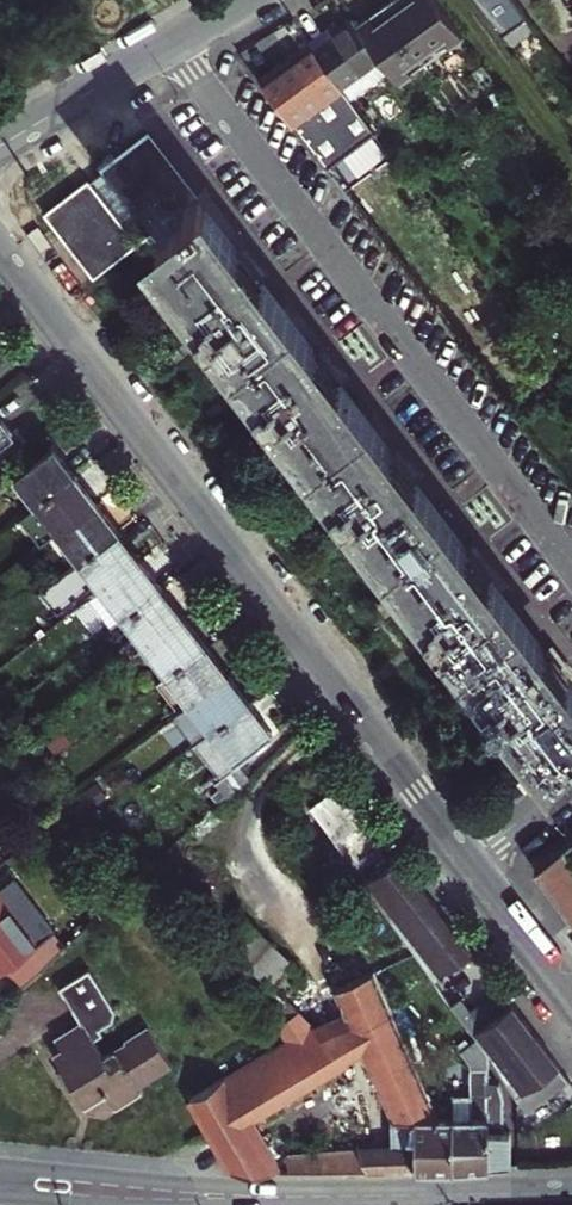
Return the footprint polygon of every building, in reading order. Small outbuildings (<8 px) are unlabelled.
[(425,44),(451,25),(433,0),(397,0),(394,2),(425,44)] [(375,15),(357,28),(387,70),(388,72),(425,44),(394,2),(375,15)] [(308,43),(348,98),(387,70),(357,28),(352,21),(338,30),(335,25),(331,28),(308,43)] [(463,42),(451,25),(425,44),(436,60),(463,42)] [(355,107),(348,98),(308,43),(291,56),(255,80),(302,141),(304,144),(323,130),(353,109),(355,107)] [(436,60),(425,44),(388,72),(398,86),(436,60)] [(366,128),(353,109),(323,130),(337,149),(366,128)] [(571,691),(571,690),(571,677),(568,672),(558,659),(552,664),(485,576),(462,546),(378,435),(358,409),(258,277),(268,269),(258,256),(248,243),(239,250),(186,181),(150,132),(129,148),(116,157),(113,153),(97,165),(102,171),(90,181),(88,179),(44,212),(93,277),(148,236),(184,285),(179,289),(199,314),(204,310),(251,372),(245,376),(264,401),(270,397),(330,471),(322,476),(341,501),(348,496),(416,587),(410,591),(426,615),(432,611),(481,671),(472,677),(491,702),(497,697),(555,772),(571,759),(571,691)] [(367,403),(358,409),(378,435),(387,429),(377,415),(367,403)] [(13,437),(2,423),(0,419),(0,447),(13,437)] [(38,507),(75,479),(64,464),(52,449),(15,477),(38,507)] [(86,493),(75,479),(38,507),(60,535),(97,507),(86,493)] [(82,564),(118,535),(108,521),(97,507),(60,535),(82,564)] [(103,592),(140,564),(129,550),(118,535),(82,564),(103,592)] [(103,592),(82,564),(41,594),(58,616),(91,590),(96,597),(103,592)] [(125,620),(162,592),(151,578),(140,564),(103,592),(96,597),(89,603),(111,631),(125,620)] [(146,649),(184,620),(173,606),(162,592),(125,620),(137,637),(118,652),(127,664),(146,649)] [(168,678),(205,649),(194,635),(184,620),(146,649),(168,678)] [(190,705),(227,677),(216,663),(205,649),(168,678),(157,686),(178,714),(190,705)] [(190,705),(212,734),(248,706),(237,692),(227,677),(190,705)] [(260,721),(248,706),(212,734),(193,748),(219,781),(208,790),(221,806),(235,793),(271,761),(259,745),(271,736),(260,721)] [(310,812),(335,848),(369,824),(339,785),(310,812)] [(551,843),(524,864),(540,884),(558,908),(571,926),(571,872),(560,856),(571,847),(571,828),(551,843)] [(397,861),(363,886),(435,981),(469,956),(397,861)] [(0,889),(0,897),(3,901),(19,890),(11,880),(0,889)] [(17,992),(20,989),(64,949),(19,890),(3,901),(0,897),(0,974),(2,973),(17,992)] [(247,966),(269,988),(292,965),(247,920),(224,943),(247,966)] [(229,984),(274,1027),(294,1012),(282,1001),(269,988),(247,966),(229,984)] [(74,1036),(61,1037),(53,1042),(57,1048),(60,1053),(52,1057),(59,1069),(53,1071),(65,1090),(70,1086),(82,1105),(102,1093),(111,1108),(137,1092),(134,1087),(168,1066),(144,1029),(121,1043),(124,1046),(102,1060),(91,1042),(100,1036),(97,1031),(111,1023),(113,1012),(87,971),(56,990),(58,993),(79,1026),(82,1031),(74,1036)] [(248,1123),(347,1064),(312,1030),(291,1043),(281,1049),(280,1046),(220,1081),(186,1102),(204,1136),(221,1165),(225,1173),(401,1173),(450,1173),(449,1120),(435,1120),(371,974),(331,991),(342,1017),(359,1057),(387,1120),(387,1151),(280,1151),(276,1143),(272,1136),(259,1143),(248,1123)] [(487,1019),(468,1033),(475,1043),(485,1057),(510,1099),(513,1103),(522,1114),(565,1083),(553,1067),(550,1063),(506,1004),(487,1019)] [(274,1027),(291,1043),(312,1030),(294,1012),(274,1027)] [(359,1057),(342,1017),(312,1030),(347,1064),(359,1057)] [(74,1036),(82,1031),(79,1026),(62,1036),(61,1037),(74,1036)] [(449,1120),(450,1173),(480,1172),(506,1170),(506,1135),(499,1135),(498,1096),(495,1087),(484,1087),(485,1057),(475,1043),(458,1056),(467,1068),(460,1068),(460,1099),(449,1099),(449,1120)]
